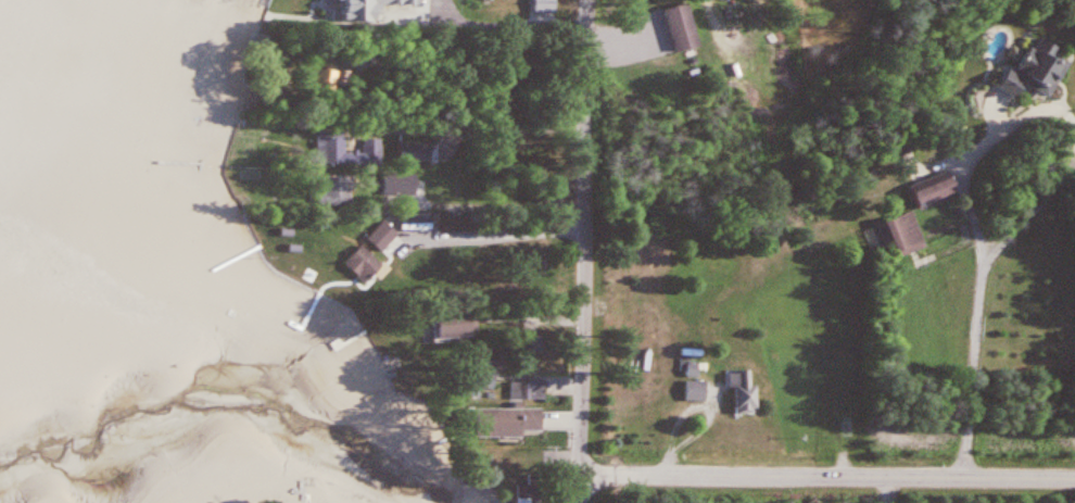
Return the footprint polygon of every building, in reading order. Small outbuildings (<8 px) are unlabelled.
[(376,16),(428,16),(428,0),(376,0),(376,16)] [(660,10),(671,52),(694,47),(684,4),(660,10)] [(1065,59),(1032,40),(1026,50),(1021,47),(1006,72),(1000,68),(989,87),(1009,98),(1017,83),(1043,98),(1065,59)] [(334,70),(305,70),(305,90),(334,90),(334,70)] [(315,132),(315,164),(346,164),(346,132),(315,132)] [(397,164),(429,164),(429,144),(397,144),(397,164)] [(911,211),(875,223),(887,260),(924,248),(912,210),(952,197),(944,173),(903,187),(911,211)] [(415,174),(380,174),(380,196),(415,196),(415,174)] [(319,205),(350,205),(350,178),(319,178),(319,205)] [(394,249),(398,246),(392,240),(396,237),(382,222),(363,241),(376,255),(389,243),(394,249)] [(381,265),(359,245),(340,265),(362,285),(381,265)] [(426,313),(426,340),(465,340),(465,313),(426,313)] [(539,335),(515,336),(516,354),(540,353),(539,335)] [(693,379),(693,363),(681,363),(681,379),(693,379)] [(728,415),(750,415),(750,373),(728,373),(728,415)] [(545,383),(507,383),(508,400),(545,399),(545,383)] [(682,403),(702,403),(702,383),(682,383),(682,403)] [(539,438),(539,411),(467,410),(466,437),(539,438)]
